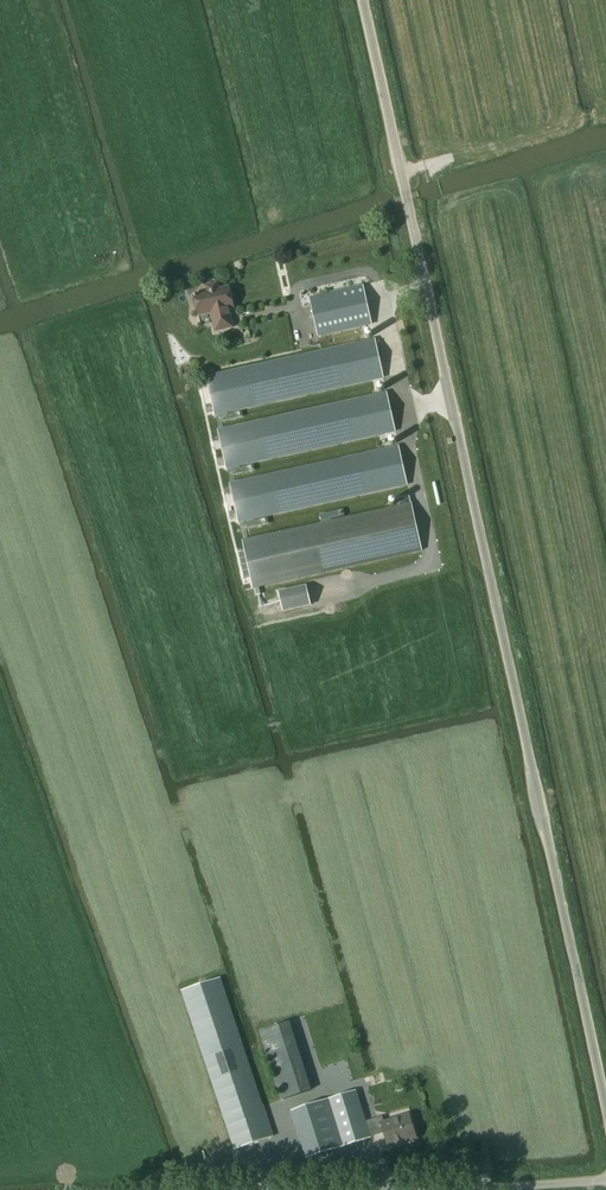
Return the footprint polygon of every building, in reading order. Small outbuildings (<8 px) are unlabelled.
[(205,286),(207,292),(194,295),(199,316),(212,313),(216,331),(233,328),(229,309),(234,308),(229,287),(218,289),(217,284),(205,286)] [(363,285),(311,297),(319,336),(371,324),(363,285)] [(206,406),(212,404),(214,414),(220,413),(222,422),(243,418),(242,412),(228,415),(227,411),(383,378),(375,339),(206,375),(209,388),(203,389),(206,406)] [(218,459),(224,458),(226,468),(232,466),(234,476),(255,471),(253,466),(240,468),(239,465),(395,432),(386,393),(218,429),(221,442),(214,443),(218,459)] [(230,513),(236,511),(238,522),(246,520),(248,529),(269,524),(267,518),(254,521),(253,519),(407,485),(399,446),(230,484),(232,495),(226,496),(230,513)] [(245,552),(238,553),(244,579),(251,577),(254,588),(255,588),(256,596),(261,595),(259,587),(422,551),(409,496),(398,499),(399,506),(243,540),(245,552)] [(311,605),(307,586),(280,592),(283,611),(311,605)] [(221,977),(181,991),(234,1149),(274,1136),(221,977)] [(290,1022),(259,1031),(281,1099),(312,1090),(290,1022)] [(383,1128),(385,1133),(389,1147),(401,1143),(400,1139),(415,1135),(408,1114),(384,1122),(382,1116),(367,1121),(357,1091),(290,1111),(305,1158),(372,1137),(371,1133),(379,1131),(379,1130),(383,1128)]
